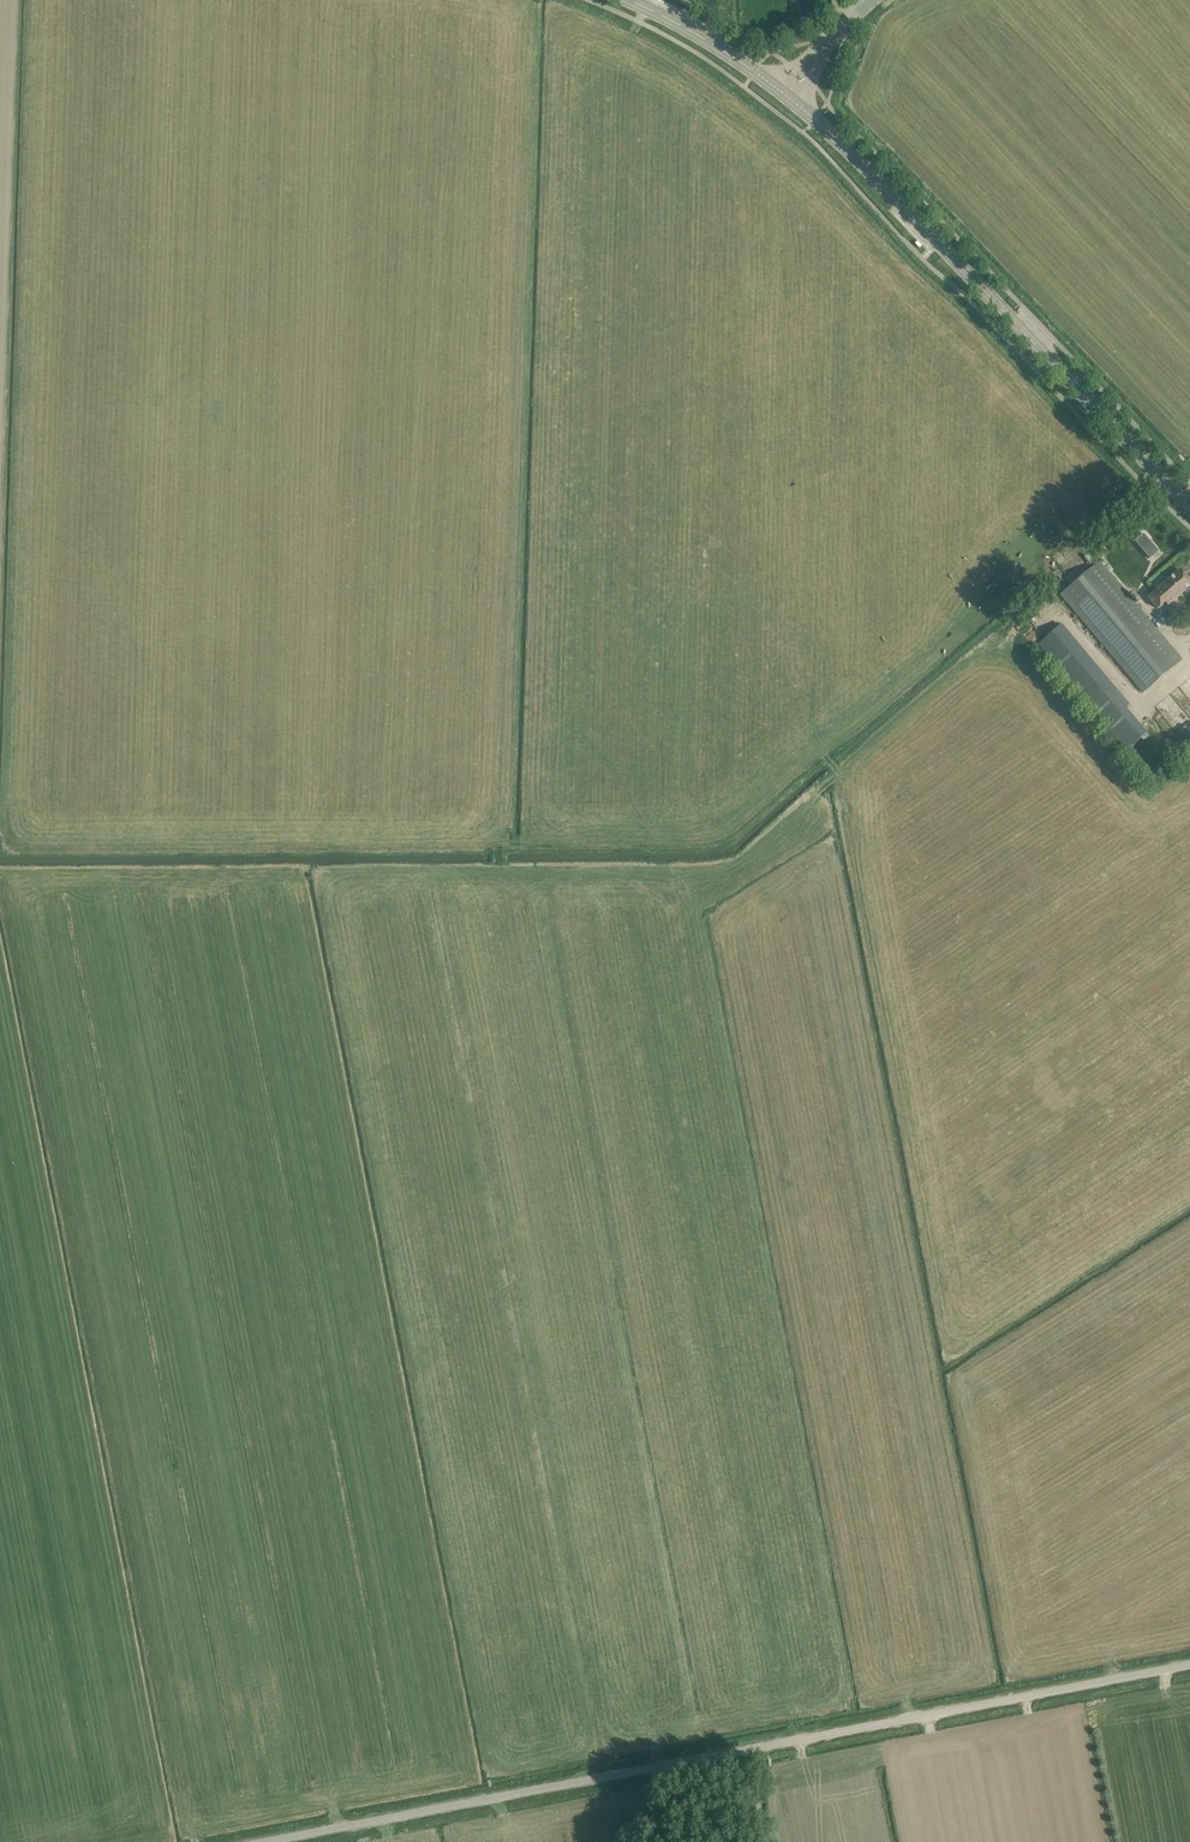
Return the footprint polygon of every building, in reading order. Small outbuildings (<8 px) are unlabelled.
[(1150,559),(1159,552),(1151,542),(1144,534),(1135,541),(1142,550),(1150,559)] [(1103,562),(1065,594),(1146,692),(1184,661),(1103,562)] [(1147,598),(1158,610),(1165,603),(1167,606),(1189,587),(1189,581),(1180,570),(1147,598)] [(1130,705),(1063,624),(1038,645),(1105,725),(1130,705)]
